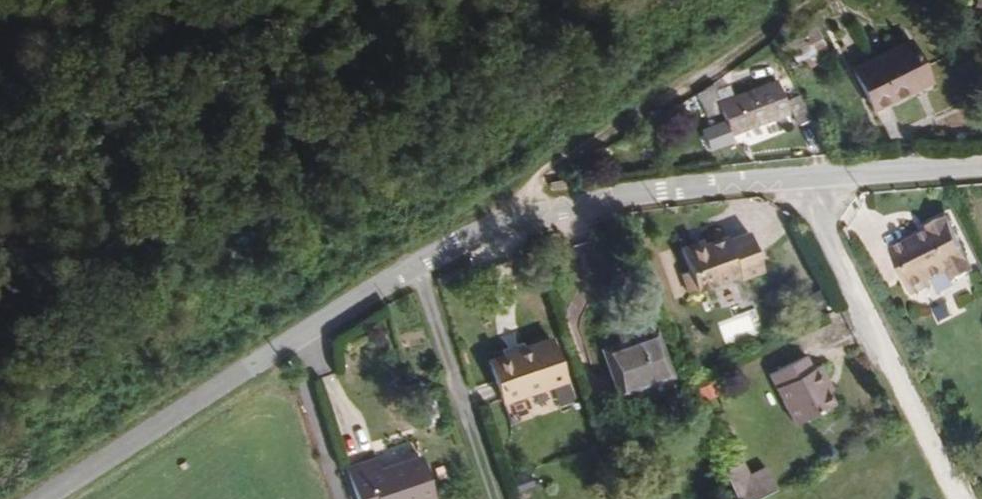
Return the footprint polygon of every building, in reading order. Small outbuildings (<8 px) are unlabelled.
[(822,19),(777,36),(791,66),(834,47),(822,19)] [(889,41),(831,67),(850,107),(907,81),(889,41)] [(722,84),(705,98),(715,111),(727,106),(741,135),(791,112),(786,100),(803,92),(795,74),(731,103),(722,84)] [(809,105),(802,108),(807,119),(814,117),(809,105)] [(927,237),(898,250),(918,291),(924,293),(937,286),(938,280),(956,272),(961,282),(981,272),(955,218),(933,227),(936,233),(938,237),(929,241),(927,237)] [(936,233),(927,237),(929,241),(938,237),(936,233)] [(695,273),(687,278),(694,297),(743,279),(745,282),(767,273),(753,235),(733,243),(731,240),(698,253),(696,247),(687,251),(695,273)] [(755,307),(718,322),(727,344),(764,328),(755,307)] [(659,327),(604,346),(620,394),(623,393),(674,375),(677,374),(659,327)] [(550,336),(491,356),(513,417),(572,397),(550,336)] [(810,359),(775,375),(799,426),(839,406),(832,394),(829,386),(833,384),(825,368),(816,372),(810,359)] [(674,375),(623,393),(626,404),(678,386),(674,375)] [(353,468),(363,498),(382,492),(384,498),(444,498),(430,462),(390,476),(383,458),(353,468)] [(781,490),(770,468),(752,476),(746,463),(728,472),(740,498),(763,498),(781,490)]
